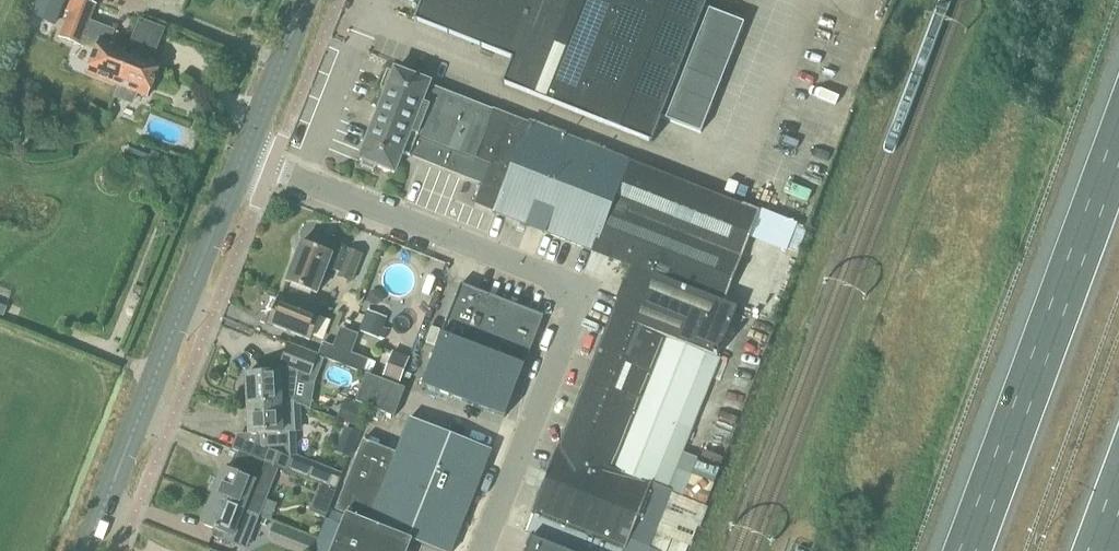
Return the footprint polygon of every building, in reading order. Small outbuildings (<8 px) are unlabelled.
[(33,15),(55,23),(64,0),(38,0),(33,15)] [(122,63),(127,52),(126,52),(108,45),(114,29),(92,21),(98,4),(89,0),(73,0),(58,38),(82,47),(86,37),(99,42),(88,70),(119,82),(125,64),(122,63)] [(414,21),(417,22),(418,22),(512,59),(503,84),(652,143),(662,118),(702,133),(746,23),(706,7),(709,0),(423,0),(414,21)] [(127,52),(122,63),(125,64),(119,82),(120,82),(114,98),(133,106),(140,90),(149,94),(160,65),(145,59),(150,47),(155,49),(163,28),(139,19),(126,52),(127,52)] [(363,166),(374,171),(379,166),(395,172),(402,153),(407,155),(432,85),(433,84),(397,70),(395,74),(389,72),(383,87),(389,90),(362,159),(363,160),(363,166)] [(476,203),(496,211),(495,213),(496,214),(532,121),(531,120),(530,122),(494,108),(494,109),(432,85),(407,155),(411,157),(412,155),(484,184),(476,203)] [(88,121),(99,126),(105,113),(94,108),(88,121)] [(632,266),(708,296),(707,297),(737,309),(738,307),(725,302),(761,210),(532,121),(496,214),(528,225),(527,227),(545,233),(545,232),(593,251),(593,252),(610,259),(610,258),(632,266)] [(130,148),(127,154),(156,165),(161,154),(153,151),(151,156),(130,148)] [(315,248),(303,243),(287,284),(318,297),(329,268),(340,272),(338,276),(352,282),(363,255),(350,250),(349,251),(337,246),(337,245),(320,237),(315,248)] [(707,353),(718,357),(737,309),(707,297),(708,296),(632,266),(626,282),(625,281),(618,299),(619,300),(612,316),(707,354),(707,353)] [(462,296),(424,391),(509,424),(546,330),(462,296)] [(322,313),(280,297),(269,325),(311,342),(322,313)] [(360,331),(379,338),(380,337),(385,339),(389,329),(384,327),(387,318),(368,311),(360,331)] [(637,409),(678,425),(690,430),(718,357),(707,353),(707,354),(612,316),(586,383),(630,401),(628,406),(637,409)] [(324,342),(319,354),(332,360),(332,361),(364,373),(369,360),(352,353),(360,333),(350,330),(342,349),(324,342)] [(277,373),(247,374),(249,404),(294,402),(296,402),(295,395),(299,373),(311,377),(314,368),(313,368),(319,354),(288,343),(277,373)] [(400,383),(409,358),(394,352),(384,377),(400,383)] [(367,373),(356,401),(376,409),(387,381),(367,373)] [(406,388),(387,381),(376,409),(396,416),(406,388)] [(652,485),(669,492),(693,431),(690,430),(678,425),(637,409),(628,406),(630,401),(586,383),(560,448),(558,447),(557,450),(532,514),(534,515),(527,532),(576,550),(623,550),(624,550),(626,550),(652,485)] [(338,418),(361,427),(368,409),(345,401),(338,418)] [(249,404),(251,434),(240,435),(234,450),(241,453),(261,460),(279,467),(288,471),(293,458),(292,457),(291,432),(296,432),(294,402),(249,404)] [(413,540),(440,550),(452,550),(492,451),(412,418),(397,453),(364,441),(336,510),(346,514),(331,550),(409,550),(413,540)] [(225,469),(214,496),(259,515),(273,480),(279,467),(261,460),(241,453),(233,472),(225,469)] [(259,515),(214,496),(203,524),(226,533),(224,539),(246,548),(259,515)] [(526,550),(564,550),(531,538),(526,550)]
